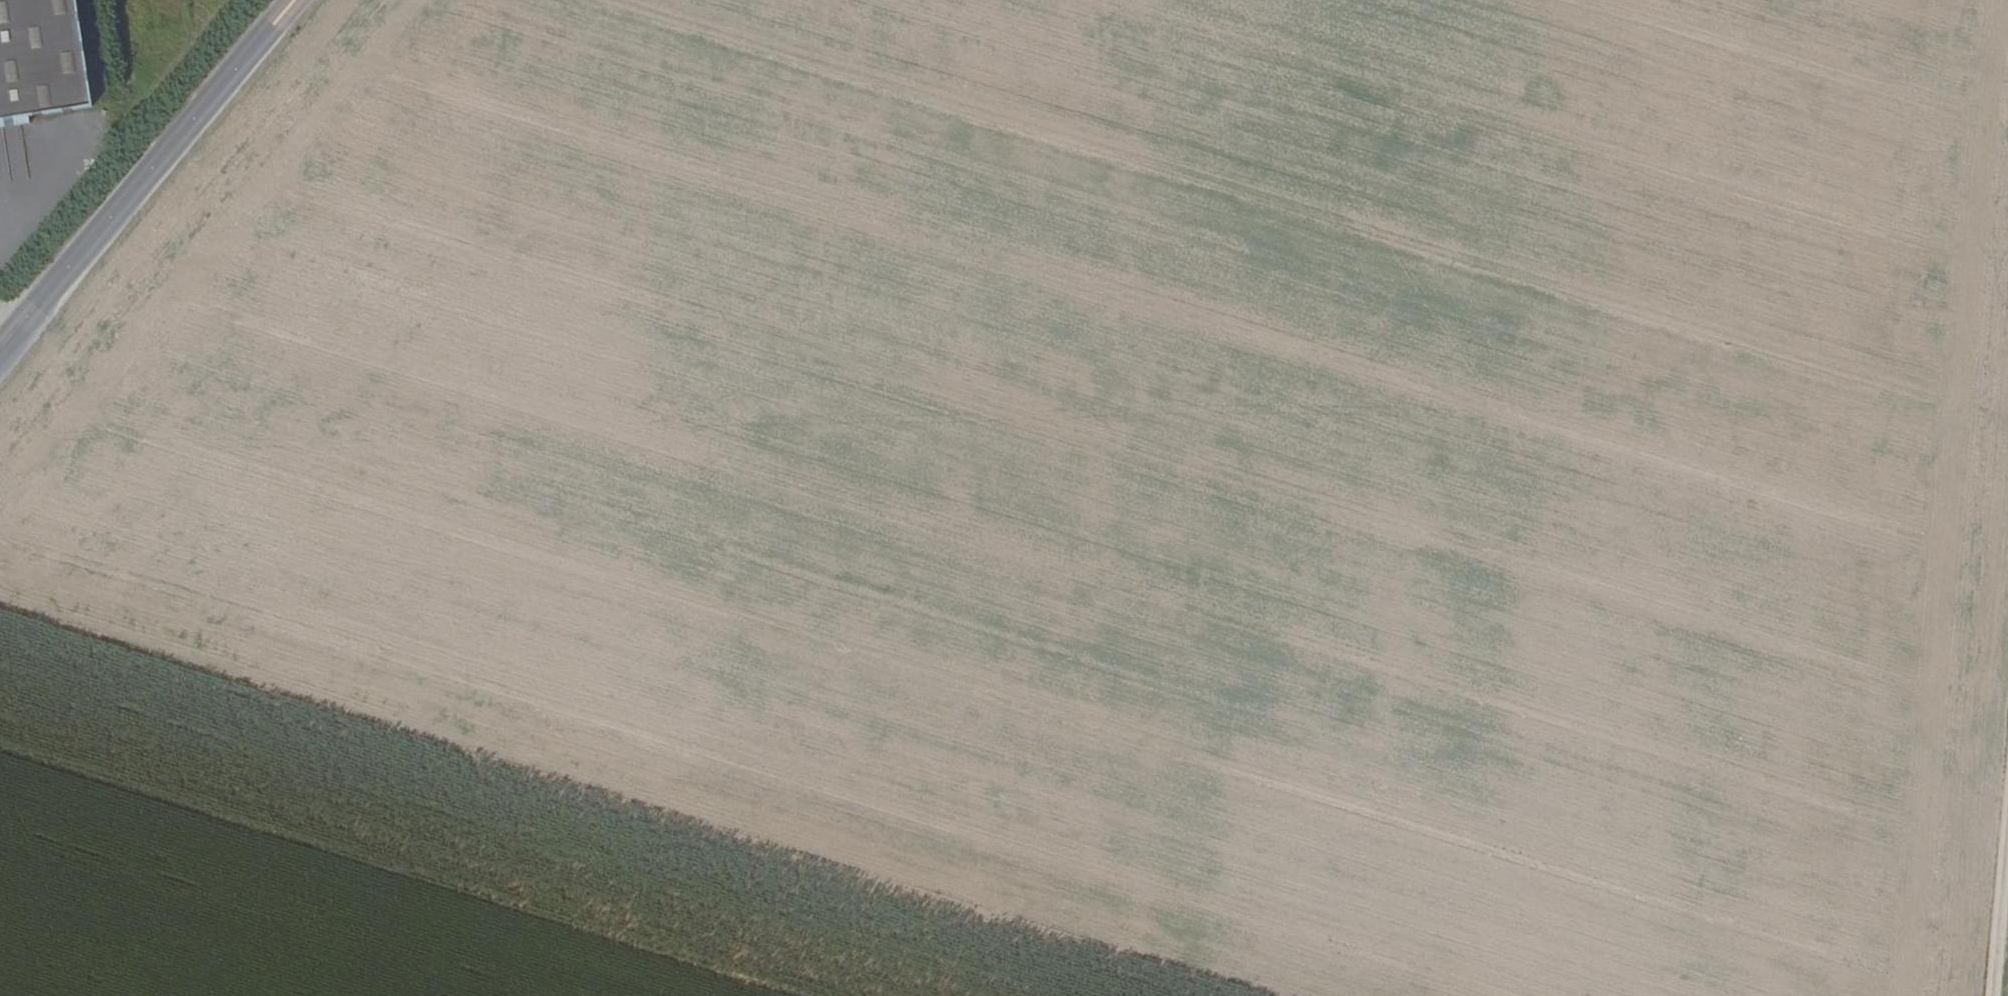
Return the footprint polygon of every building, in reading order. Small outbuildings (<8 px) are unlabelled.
[(86,99),(68,0),(0,0),(0,114),(86,99)]
